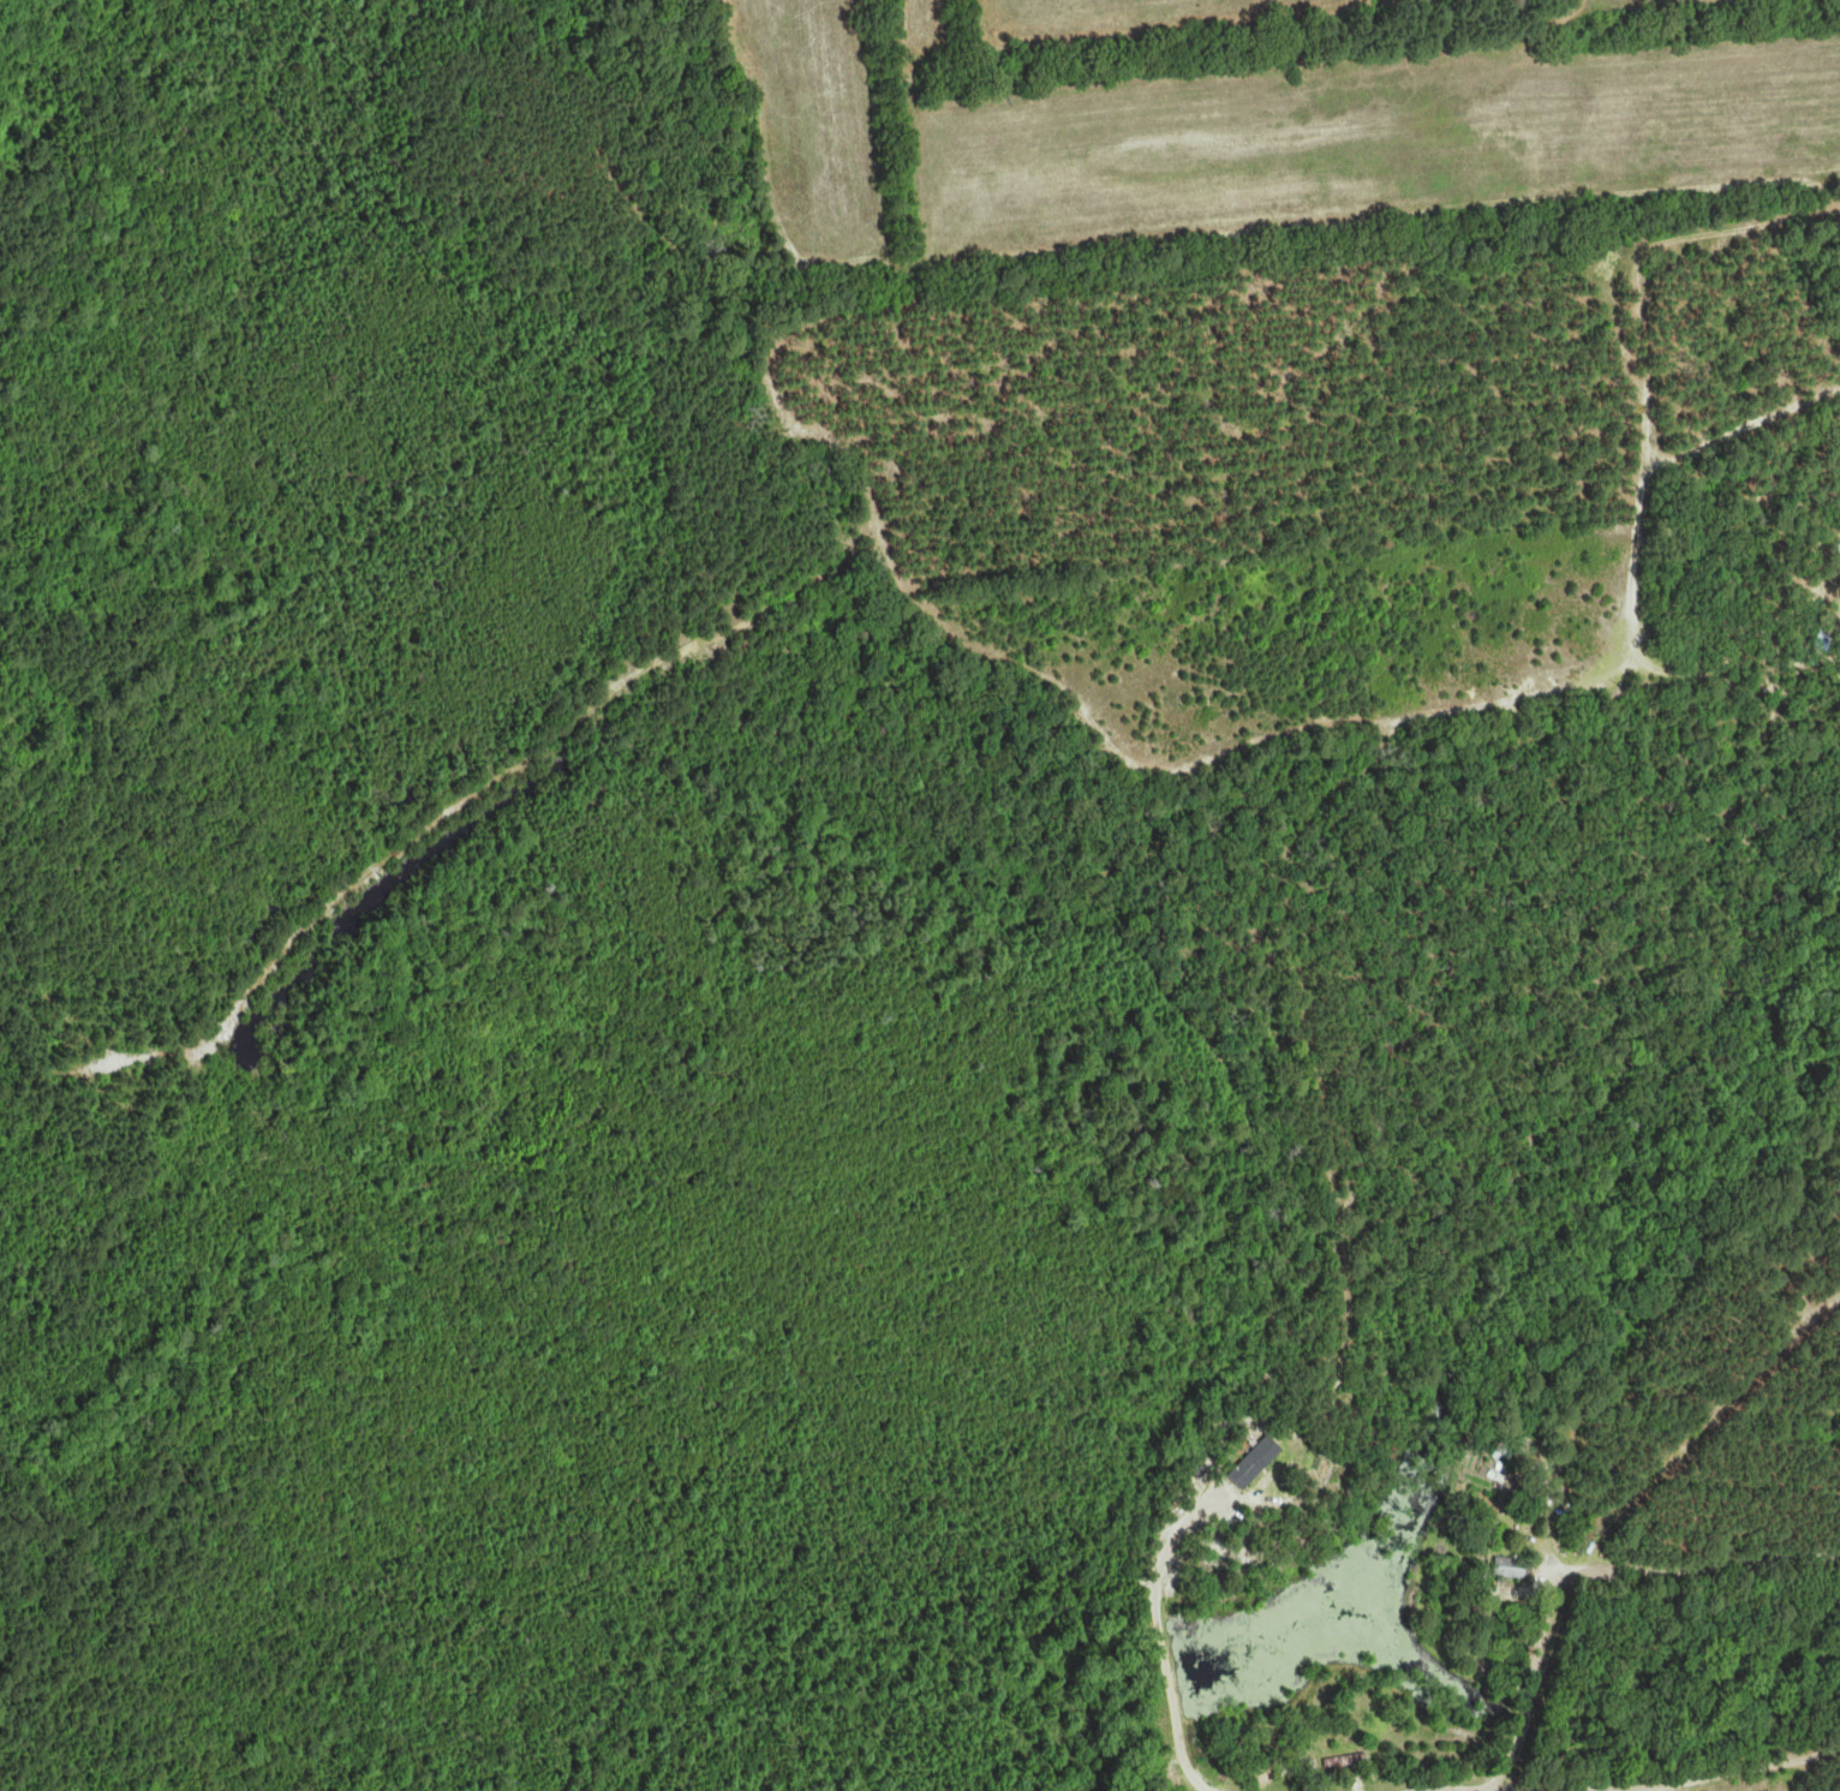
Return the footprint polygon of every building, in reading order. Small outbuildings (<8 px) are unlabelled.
[(1497,1578),(1531,1579),(1531,1559),(1498,1558),(1497,1578)] [(1367,1757),(1326,1757),(1326,1770),(1367,1770),(1367,1757)]
